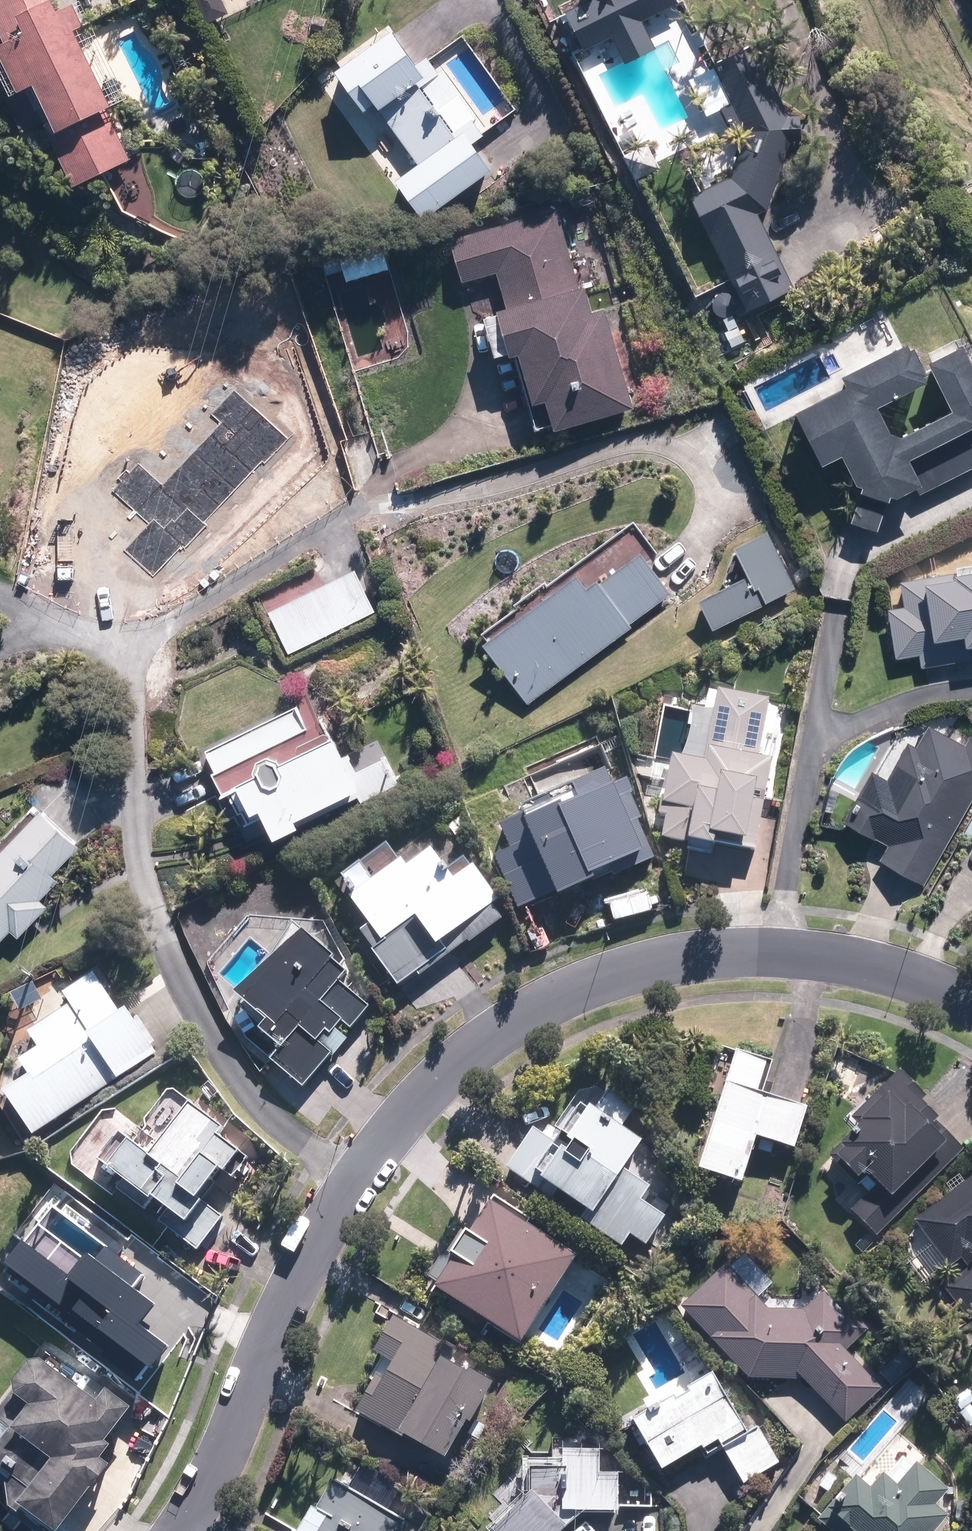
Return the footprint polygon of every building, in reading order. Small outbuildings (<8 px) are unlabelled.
[(3,40),(0,42),(0,58),(16,91),(34,83),(51,119),(43,123),(72,184),(129,157),(104,105),(110,103),(74,26),(83,22),(73,2),(57,9),(53,0),(0,0),(0,34),(3,40)] [(678,0),(584,0),(564,10),(584,49),(611,35),(625,63),(656,48),(643,19),(679,2),(678,0)] [(391,28),(335,68),(364,108),(374,101),(417,161),(395,178),(423,216),(492,166),(473,141),(483,133),(471,117),(452,130),(420,85),(439,71),(426,56),(417,63),(391,28)] [(790,114),(754,41),(712,62),(731,100),(720,106),(735,136),(745,130),(730,175),(690,194),(747,311),(794,286),(758,213),(768,208),(792,140),(801,139),(800,113),(790,114)] [(171,144),(165,152),(179,163),(185,156),(171,144)] [(557,207),(450,236),(462,280),(497,271),(507,305),(497,308),(498,312),(486,316),(496,353),(510,349),(511,354),(513,353),(534,428),(553,423),(554,427),(634,405),(606,304),(593,309),(586,283),(579,285),(557,207)] [(345,255),(323,262),(326,273),(348,267),(345,255)] [(738,324),(733,313),(723,317),(729,329),(738,324)] [(745,340),(738,324),(729,329),(724,331),(731,346),(745,340)] [(957,340),(792,409),(838,518),(971,462),(971,376),(957,340)] [(265,464),(288,440),(236,390),(213,415),(222,424),(162,486),(139,464),(130,474),(126,470),(118,478),(122,482),(114,490),(150,525),(125,551),(153,577),(183,546),(185,548),(207,525),(204,522),(262,461),(265,464)] [(699,597),(713,628),(800,589),(771,525),(733,542),(748,575),(699,597)] [(671,593),(640,551),(599,582),(596,578),(587,585),(576,572),(482,640),(527,702),(631,626),(630,624),(671,593)] [(955,572),(955,571),(900,580),(904,606),(888,608),(896,658),(920,655),(922,666),(971,658),(971,570),(955,572)] [(270,609),(289,651),(375,612),(356,571),(270,609)] [(755,774),(766,701),(712,693),(702,765),(678,761),(665,838),(749,853),(763,775),(755,774)] [(314,695),(203,743),(243,834),(354,786),(314,695)] [(971,801),(971,734),(965,744),(929,724),(916,746),(908,742),(888,778),(873,770),(844,820),(888,845),(880,859),(925,884),(971,801)] [(77,854),(33,814),(0,849),(0,938),(77,854)] [(429,828),(341,893),(404,978),(492,913),(429,828)] [(350,1029),(369,1007),(339,981),(347,972),(332,959),(334,957),(292,923),(262,969),(234,995),(265,1023),(259,1031),(280,1050),(269,1060),(302,1088),(332,1053),(319,1041),(326,1033),(329,1036),(342,1022),(350,1029)] [(120,1013),(93,972),(63,992),(70,1003),(27,1031),(38,1048),(19,1060),(29,1075),(3,1091),(32,1135),(156,1053),(150,1043),(154,1039),(137,1014),(132,1017),(127,1009),(120,1013)] [(773,1054),(736,1042),(699,1160),(742,1175),(757,1129),(795,1141),(808,1099),(763,1085),(773,1054)] [(850,1205),(877,1231),(964,1144),(935,1115),(939,1111),(922,1095),(926,1091),(899,1063),(851,1111),(857,1117),(852,1122),(853,1124),(841,1136),(842,1137),(829,1149),(859,1180),(868,1172),(875,1181),(850,1205)] [(635,1102),(608,1084),(597,1101),(590,1096),(568,1129),(561,1124),(553,1136),(533,1122),(505,1162),(551,1195),(560,1182),(588,1201),(580,1212),(622,1241),(631,1229),(645,1239),(666,1212),(640,1193),(649,1181),(622,1161),(641,1133),(623,1120),(635,1102)] [(166,1213),(158,1223),(197,1252),(223,1215),(199,1198),(219,1171),(232,1180),(248,1158),(218,1137),(224,1129),(189,1104),(157,1146),(152,1142),(145,1152),(119,1133),(97,1162),(107,1169),(103,1174),(110,1180),(113,1176),(123,1183),(117,1190),(144,1211),(151,1201),(166,1213)] [(761,1134),(758,1145),(771,1149),(774,1138),(761,1134)] [(969,1316),(971,1314),(971,1172),(916,1215),(950,1262),(961,1254),(968,1264),(943,1282),(969,1316)] [(576,1256),(486,1201),(465,1235),(462,1234),(428,1290),(521,1346),(576,1256)] [(804,1305),(768,1305),(726,1259),(681,1300),(749,1374),(804,1375),(845,1419),(882,1384),(846,1347),(868,1326),(849,1305),(845,1309),(824,1286),(804,1305)] [(470,1415),(492,1375),(468,1361),(467,1362),(452,1354),(457,1346),(392,1308),(372,1344),(385,1352),(354,1406),(405,1435),(409,1428),(444,1448),(467,1412),(470,1415)] [(890,1360),(902,1374),(915,1363),(903,1348),(890,1360)] [(40,1364),(0,1425),(0,1496),(47,1526),(119,1415),(40,1364)] [(749,1427),(713,1364),(659,1396),(658,1394),(647,1399),(649,1402),(632,1411),(662,1462),(701,1440),(707,1450),(721,1441),(743,1480),(779,1459),(758,1422),(749,1427)] [(478,1437),(486,1424),(474,1418),(467,1431),(478,1437)] [(600,1443),(563,1443),(562,1459),(530,1459),(529,1485),(490,1519),(501,1530),(557,1530),(556,1529),(566,1520),(578,1509),(574,1504),(618,1504),(618,1468),(599,1468),(600,1443)] [(903,1453),(889,1469),(883,1466),(870,1480),(856,1467),(828,1500),(829,1501),(817,1514),(837,1530),(928,1530),(949,1508),(936,1498),(949,1483),(917,1455),(912,1460),(903,1453)] [(407,1516),(335,1472),(317,1502),(326,1508),(312,1530),(398,1530),(407,1516)] [(969,1516),(970,1500),(957,1499),(956,1515),(969,1516)]
